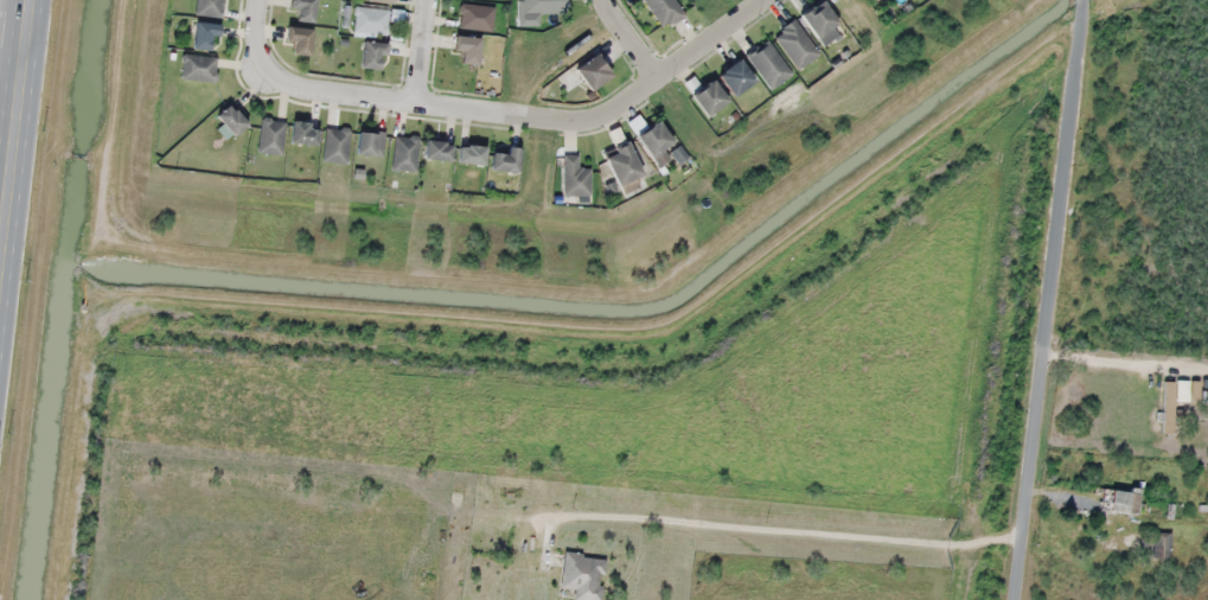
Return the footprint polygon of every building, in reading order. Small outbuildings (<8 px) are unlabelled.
[(223,0),(196,0),(195,15),(221,18),(223,0)] [(291,23),(315,20),(312,0),(288,0),(291,23)] [(523,14),(565,14),(565,0),(523,0),(523,14)] [(662,30),(684,16),(674,0),(642,0),(662,30)] [(823,0),(822,0),(800,12),(819,47),(842,34),(823,0)] [(495,7),(461,4),(458,29),(492,32),(495,7)] [(354,33),(388,33),(388,9),(354,9),(354,33)] [(818,55),(793,19),(772,34),(796,70),(818,55)] [(191,48),(214,52),(218,26),(195,22),(191,48)] [(309,55),(310,28),(286,28),(285,44),(289,44),(289,55),(309,55)] [(451,50),(461,53),(458,62),(473,66),(480,40),(455,34),(451,50)] [(746,55),(768,91),(791,77),(768,41),(746,55)] [(381,70),(384,44),(362,42),(359,68),(381,70)] [(218,58),(183,54),(180,79),(215,83),(218,58)] [(572,70),(589,91),(609,75),(592,54),(572,70)] [(732,97),(753,81),(737,59),(716,75),(732,97)] [(689,96),(705,117),(726,101),(710,80),(689,96)] [(233,137),(246,124),(227,105),(214,118),(233,137)] [(286,122),(261,119),(257,153),(281,156),(286,122)] [(320,128),(294,120),(288,140),(313,148),(320,128)] [(668,158),(662,151),(673,141),(653,121),(635,140),(661,166),(668,158)] [(322,162),(347,164),(350,130),(326,128),(322,162)] [(384,132),(356,132),(356,156),(384,156),(384,132)] [(393,171),(417,171),(417,137),(393,137),(393,171)] [(422,159),(449,163),(452,144),(425,140),(422,159)] [(602,156),(618,187),(642,175),(626,144),(602,156)] [(484,165),(484,147),(457,147),(457,165),(484,165)] [(505,153),(490,153),(489,172),(518,172),(518,148),(505,148),(505,153)] [(562,196),(590,196),(590,169),(578,169),(578,155),(562,155),(562,196)] [(1200,382),(1190,382),(1190,400),(1200,400),(1200,382)] [(1134,517),(1139,495),(1105,487),(1100,510),(1134,517)] [(1150,557),(1167,559),(1170,535),(1153,533),(1150,557)] [(606,558),(564,554),(560,590),(572,591),(572,599),(576,599),(601,599),(606,558)]
